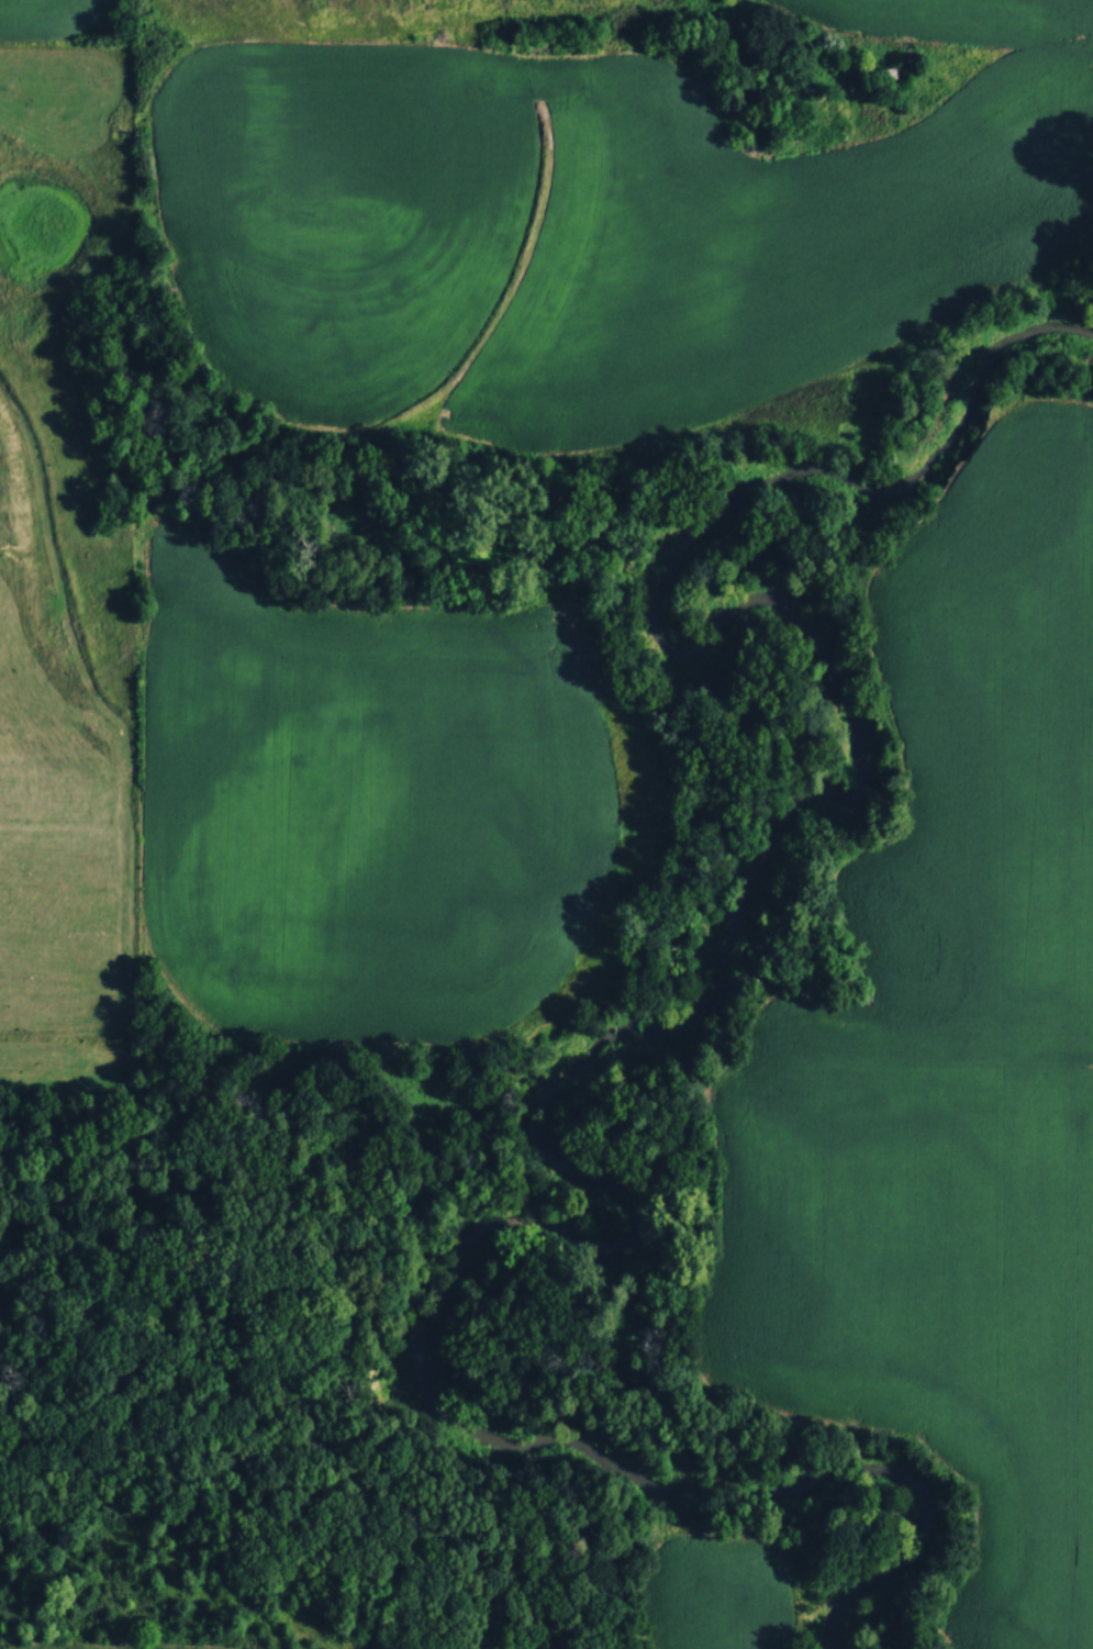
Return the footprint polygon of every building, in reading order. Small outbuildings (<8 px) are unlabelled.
[(855,66),(855,78),(907,78),(907,66),(855,66)]
